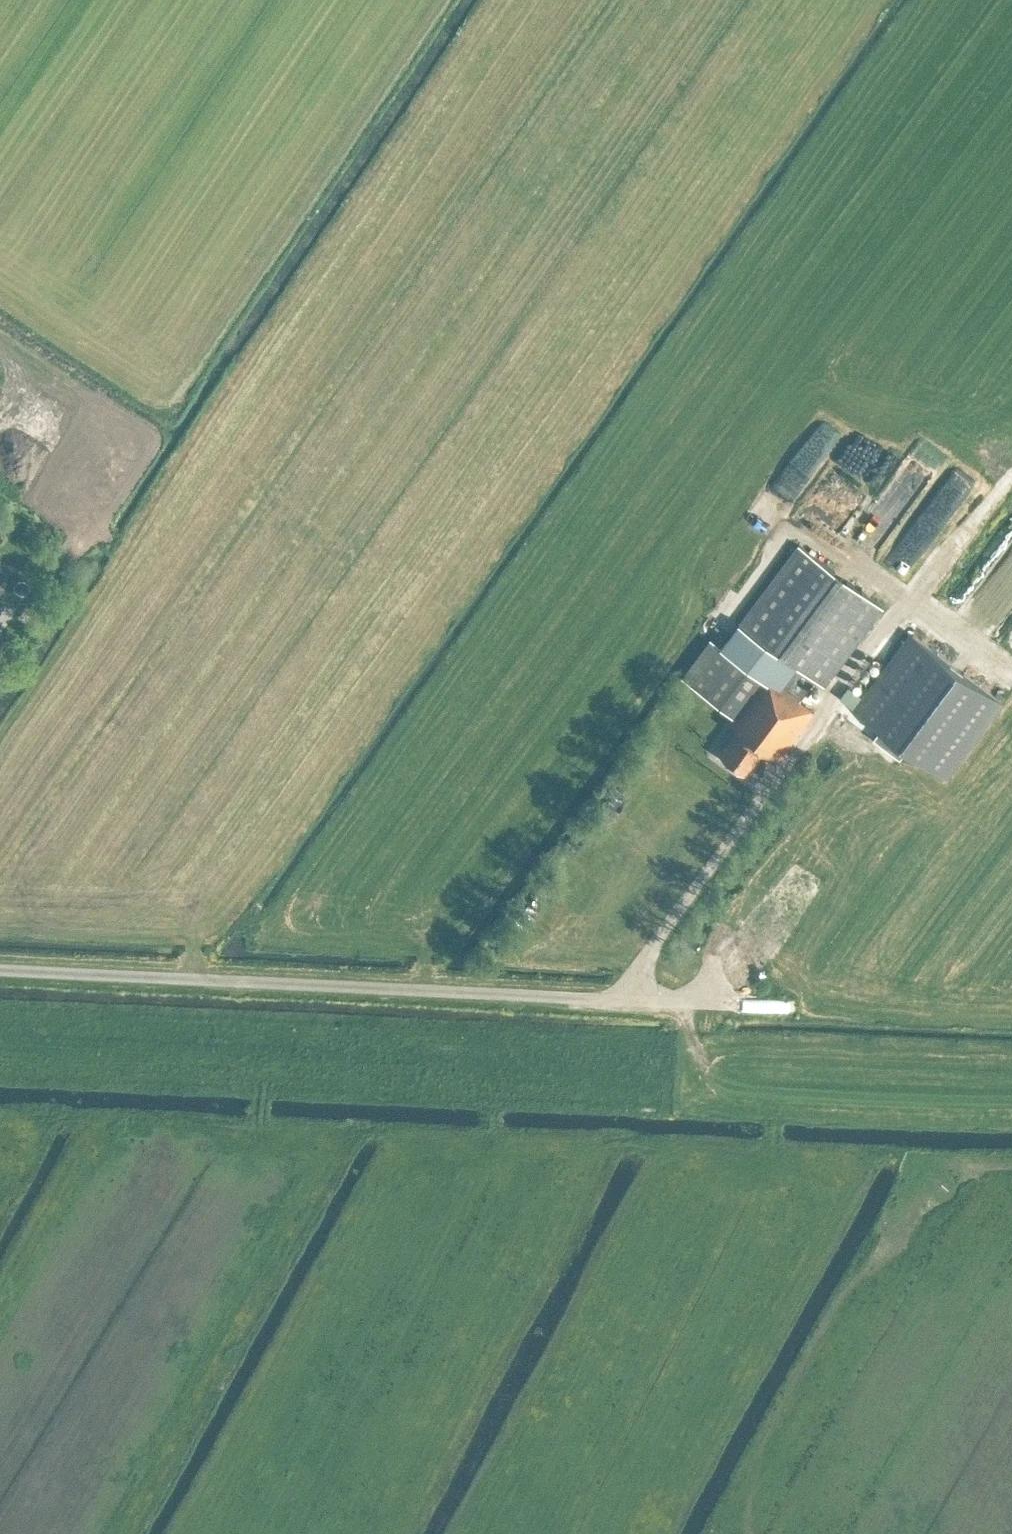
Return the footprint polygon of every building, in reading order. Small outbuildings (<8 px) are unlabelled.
[(827,468),(850,428),(822,413),(800,452),(827,468)] [(945,526),(983,480),(961,462),(923,508),(945,526)] [(834,465),(806,502),(841,529),(870,492),(834,465)] [(825,684),(835,671),(884,606),(799,542),(740,621),(796,662),(781,681),(767,671),(766,673),(738,650),(736,652),(714,634),(684,672),(735,713),(730,721),(739,728),(721,751),(747,771),(765,747),(778,757),(814,709),(800,698),(815,678),(825,684)] [(840,694),(949,776),(1005,701),(911,630),(863,694),(848,683),(840,694)]
